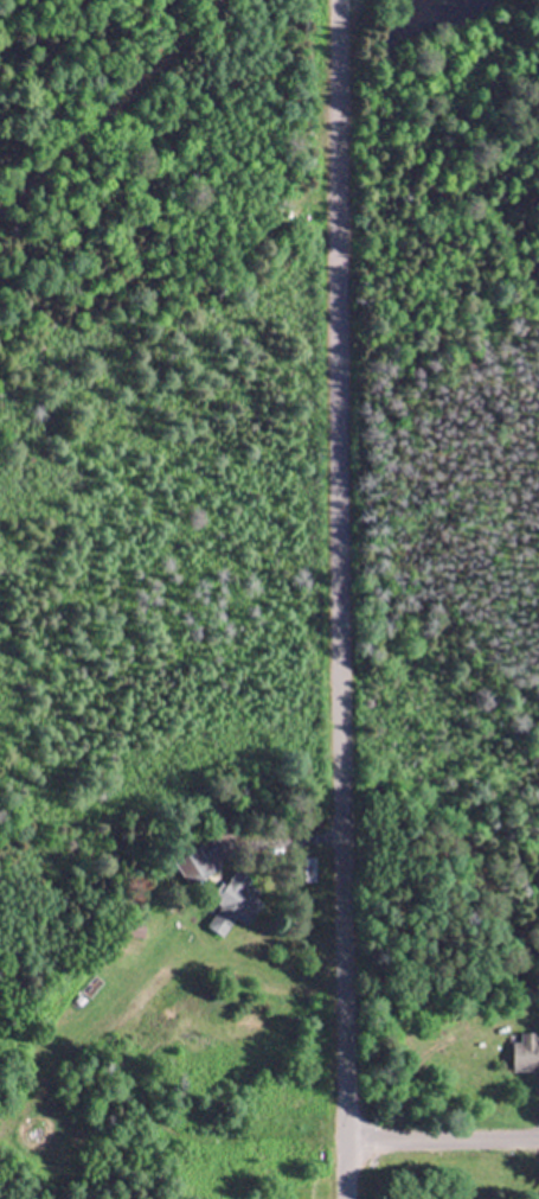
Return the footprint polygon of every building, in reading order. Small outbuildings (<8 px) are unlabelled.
[(245,889),(253,878),(242,871),(205,923),(226,938),(240,918),(251,926),(267,904),(245,889)] [(517,1032),(517,1071),(538,1071),(538,1032),(517,1032)]
